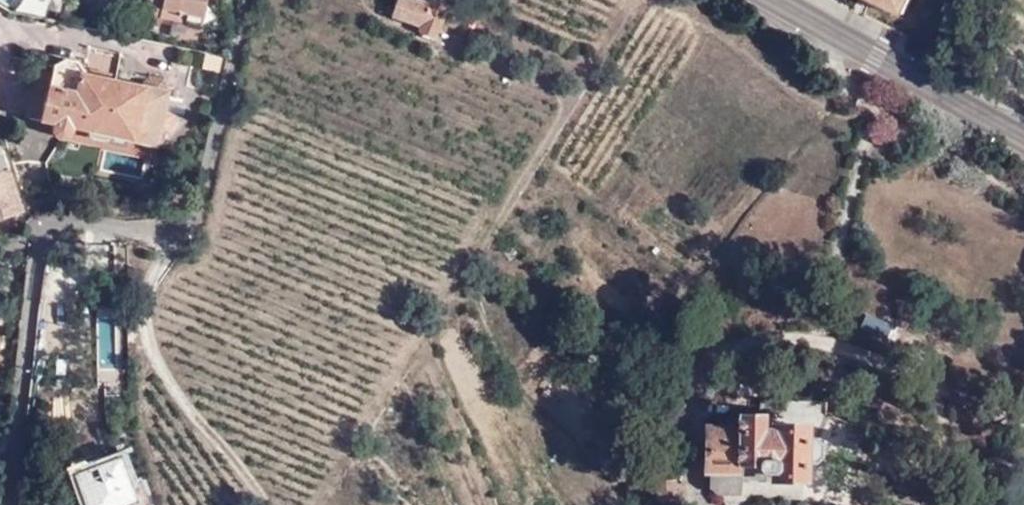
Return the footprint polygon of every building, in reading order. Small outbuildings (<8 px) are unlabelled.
[(145,11),(202,23),(207,0),(147,0),(145,11)] [(433,0),(430,0),(429,3),(420,0),(395,0),(390,16),(423,29),(421,34),(436,39),(448,6),(433,0)] [(912,0),(878,0),(905,13),(912,0)] [(110,17),(93,13),(90,23),(108,27),(110,17)] [(7,67),(26,71),(27,61),(10,58),(7,67)] [(139,85),(112,80),(85,74),(76,73),(73,64),(59,61),(49,66),(48,73),(35,70),(25,117),(38,119),(39,122),(49,123),(48,130),(51,137),(57,140),(61,140),(66,138),(68,141),(103,149),(106,136),(155,146),(157,132),(170,135),(174,117),(162,115),(166,88),(162,80),(146,76),(139,81),(139,85)] [(85,74),(112,80),(113,72),(85,67),(85,74)] [(152,160),(155,146),(106,136),(103,149),(107,149),(152,160)] [(25,211),(2,146),(0,147),(0,220),(25,211)] [(735,419),(733,429),(702,428),(700,473),(705,473),(705,488),(711,496),(734,497),(735,482),(803,482),(804,466),(812,466),(820,459),(820,444),(812,439),(804,438),(804,429),(775,428),(775,433),(758,432),(758,419),(735,419)] [(86,504),(151,504),(143,482),(136,485),(125,455),(130,453),(126,442),(118,444),(121,452),(73,470),(86,504)] [(653,479),(654,504),(674,503),(674,478),(653,479)]
